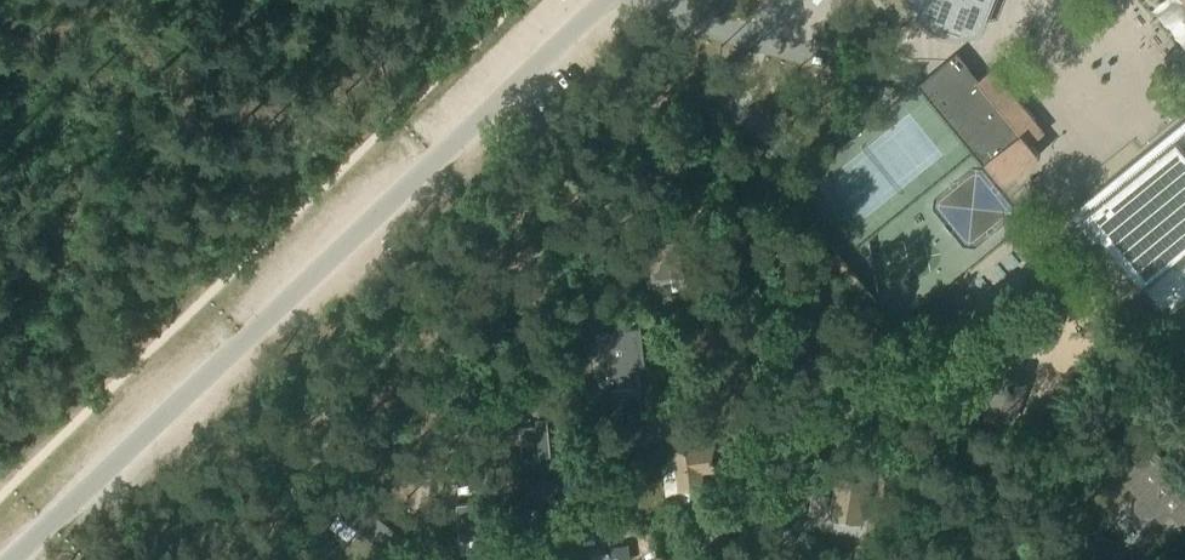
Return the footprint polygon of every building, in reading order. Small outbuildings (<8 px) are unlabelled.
[(935,27),(944,31),(960,34),(968,33),(983,29),(994,0),(980,0),(969,9),(968,10),(967,10),(966,10),(965,10),(964,10),(963,10),(963,9),(962,9),(962,8),(955,0),(946,0),(933,11),(932,12),(931,12),(930,12),(929,12),(928,12),(927,12),(927,11),(926,11),(917,0),(913,0),(935,27)] [(926,11),(927,11),(927,12),(928,12),(929,12),(930,12),(931,12),(932,12),(933,11),(946,0),(917,0),(926,11)] [(962,8),(962,9),(963,9),(963,10),(964,10),(965,10),(966,10),(967,10),(968,10),(969,9),(980,0),(955,0),(962,8)] [(976,81),(967,70),(971,67),(958,52),(919,83),(1002,185),(1041,154),(1024,132),(1038,121),(994,67),(976,81)] [(1071,213),(1095,242),(1102,236),(1166,315),(1184,299),(1184,121),(1071,213)] [(679,239),(644,245),(650,280),(685,274),(679,239)] [(641,329),(597,335),(601,361),(608,360),(612,390),(640,386),(638,369),(646,368),(641,329)] [(997,375),(984,410),(1012,421),(1025,386),(997,375)] [(1141,406),(1126,410),(1131,428),(1146,424),(1141,406)] [(537,425),(508,428),(509,444),(522,442),(524,458),(526,462),(540,460),(542,456),(551,455),(548,420),(537,421),(537,425)] [(717,443),(675,448),(679,491),(702,489),(700,470),(720,468),(717,443)] [(1122,475),(1120,476),(1163,521),(1171,513),(1180,522),(1183,520),(1184,521),(1184,478),(1154,445),(1122,475)] [(872,476),(834,471),(828,518),(865,523),(872,476)] [(484,515),(494,515),(493,500),(456,502),(458,539),(485,538),(484,515)] [(621,549),(607,550),(607,552),(588,555),(588,559),(622,559),(621,549)]
